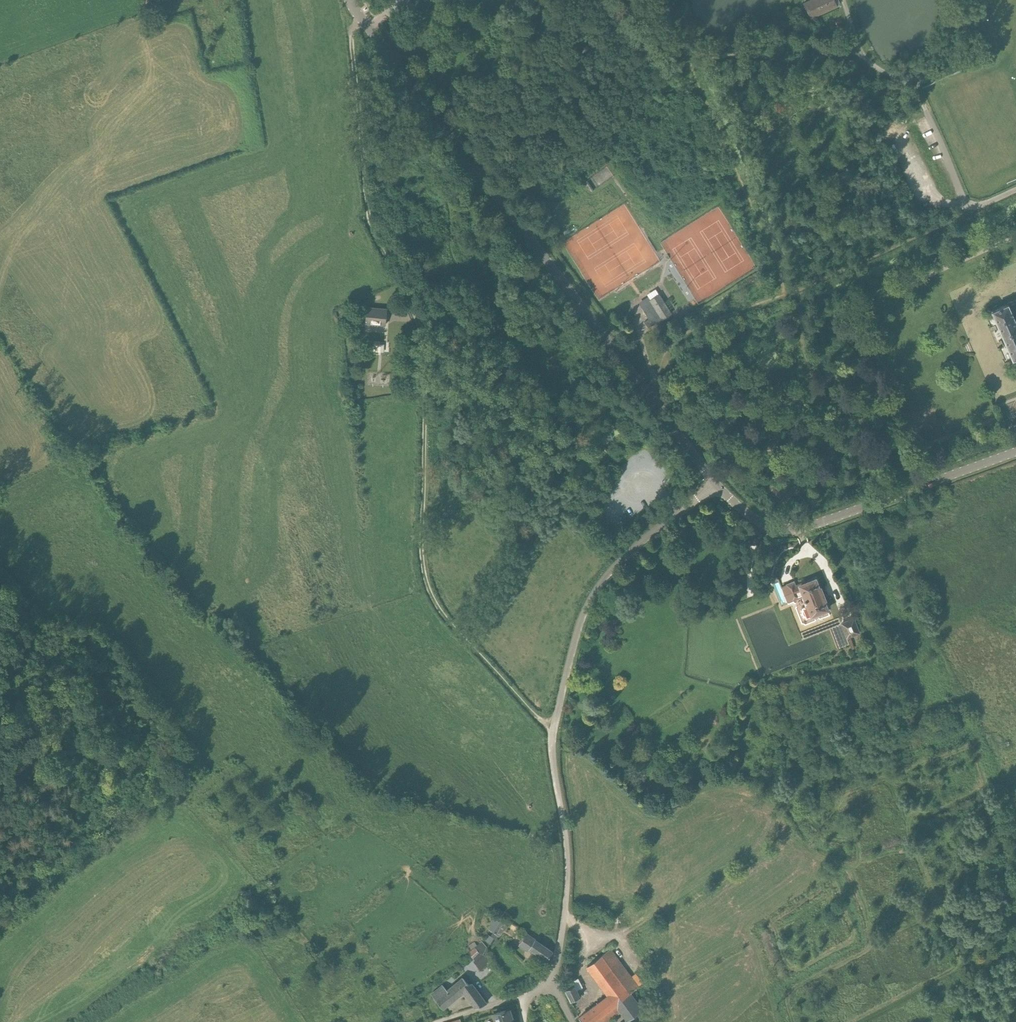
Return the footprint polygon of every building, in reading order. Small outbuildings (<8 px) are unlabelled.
[(828,11),(837,6),(834,0),(811,0),(804,3),(812,18),(828,11)] [(648,328),(671,314),(659,294),(650,300),(649,298),(640,304),(649,319),(644,322),(648,328)] [(1009,350),(1013,359),(1015,358),(1015,323),(1008,304),(993,311),(1009,350)] [(386,324),(387,310),(367,308),(366,323),(386,324)] [(806,618),(818,613),(828,610),(816,579),(806,583),(805,582),(795,586),(794,582),(787,585),(787,586),(782,588),(785,597),(787,602),(792,600),(793,601),(803,597),(806,606),(802,608),(803,610),(802,612),(803,613),(804,615),(805,616),(806,618)] [(854,619),(842,623),(847,638),(860,633),(854,619)] [(489,929),(494,932),(500,922),(495,919),(489,929)] [(498,935),(499,936),(507,922),(502,919),(500,922),(494,932),(494,933),(498,935)] [(492,937),(488,934),(485,940),(491,943),(494,938),(496,939),(498,935),(494,933),(492,937)] [(553,951),(525,935),(519,945),(528,951),(530,949),(547,960),(553,951)] [(469,953),(475,961),(474,962),(481,970),(490,963),(484,954),(486,949),(481,943),(472,950),(469,953)] [(625,970),(610,949),(587,966),(608,995),(579,1018),(582,1021),(594,1021),(629,992),(630,993),(638,986),(625,970)] [(471,983),(470,984),(464,977),(458,982),(447,991),(442,985),(430,994),(434,998),(443,1008),(464,990),(477,1007),(486,1003),(471,983)] [(571,1002),(581,997),(576,985),(574,986),(572,982),(570,983),(565,985),(567,989),(565,990),(571,1002)] [(642,1009),(630,993),(629,992),(594,1021),(609,1021),(622,1011),(627,1018),(622,1021),(628,1021),(627,1020),(634,1015),(642,1009)] [(510,1009),(493,1014),(496,1021),(514,1021),(510,1009)]
